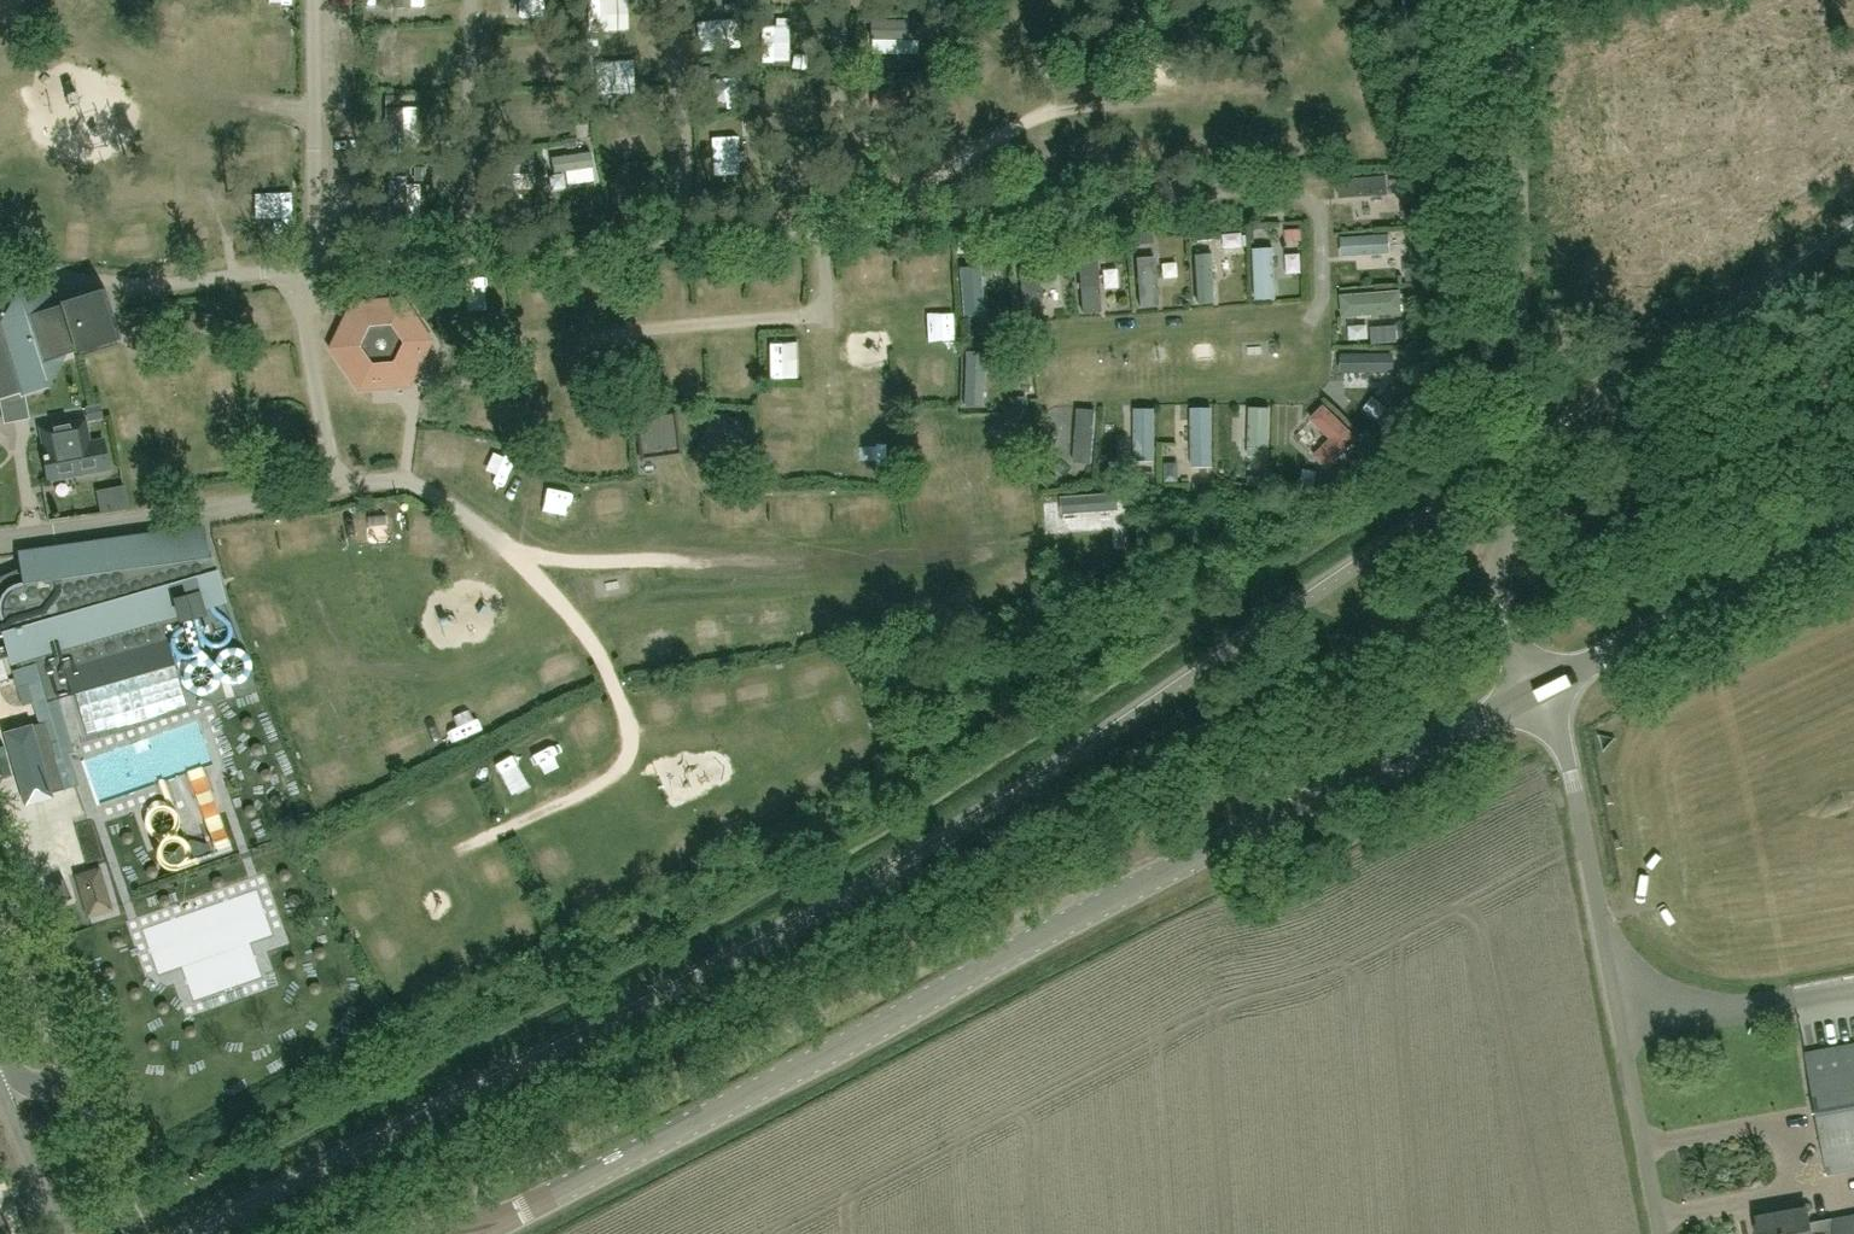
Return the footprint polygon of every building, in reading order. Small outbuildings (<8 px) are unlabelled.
[(416,13),(430,13),(431,0),(417,0),(416,13)] [(622,6),(597,5),(597,35),(622,35),(622,6)] [(921,37),(920,17),(870,18),(870,39),(921,37)] [(765,25),(766,50),(778,50),(777,24),(765,25)] [(901,55),(898,39),(878,43),(881,58),(901,55)] [(393,50),(395,80),(424,78),(422,48),(393,50)] [(720,109),(734,108),(733,83),(719,84),(720,109)] [(906,96),(879,95),(878,114),(905,115),(906,96)] [(65,130),(76,128),(72,102),(61,104),(65,130)] [(406,138),(419,138),(419,105),(407,105),(406,138)] [(516,130),(527,132),(531,111),(520,109),(516,130)] [(327,154),(341,152),(338,130),(324,132),(327,154)] [(591,182),(585,155),(559,160),(564,187),(591,182)] [(1390,200),(1389,180),(1339,181),(1340,202),(1390,200)] [(275,239),(273,206),(250,208),(252,240),(275,239)] [(70,219),(74,240),(85,238),(81,217),(70,219)] [(1393,260),(1392,240),(1342,242),(1342,262),(1393,260)] [(1298,258),(1314,256),(1313,241),(1297,242),(1298,258)] [(850,251),(850,268),(879,268),(880,252),(850,251)] [(1274,254),(1253,254),(1255,304),(1276,304),(1274,254)] [(1214,257),(1193,258),(1195,308),(1216,307),(1214,257)] [(1156,259),(1135,260),(1138,310),(1158,309),(1156,259)] [(884,265),(885,281),(900,280),(899,265),(884,265)] [(982,265),(961,265),(964,316),(984,315),(982,265)] [(1098,265),(1077,265),(1079,316),(1100,315),(1098,265)] [(1039,270),(1019,271),(1021,321),(1041,320),(1039,270)] [(19,394),(20,397),(48,387),(63,360),(122,343),(106,289),(54,305),(48,286),(19,295),(0,285),(0,400),(19,394)] [(1393,317),(1391,296),(1341,302),(1343,322),(1393,317)] [(411,388),(433,341),(403,298),(349,302),(340,320),(327,349),(357,392),(372,391),(411,388)] [(923,309),(923,330),(957,330),(957,309),(923,309)] [(205,334),(212,351),(224,346),(216,329),(205,334)] [(774,338),(779,362),(802,358),(797,334),(774,338)] [(990,351),(970,352),(972,402),(992,401),(990,351)] [(1391,379),(1390,359),(1340,360),(1341,380),(1391,379)] [(925,361),(923,378),(941,380),(943,363),(925,361)] [(1331,438),(1314,456),(1328,470),(1359,438),(1325,404),(1311,418),(1331,438)] [(751,424),(710,409),(695,454),(736,467),(751,424)] [(1095,409),(1074,410),(1076,460),(1097,459),(1095,409)] [(682,456),(676,410),(633,415),(640,462),(682,456)] [(1151,411),(1131,412),(1132,473),(1152,473),(1151,411)] [(1269,412),(1249,412),(1248,463),(1268,463),(1269,412)] [(1212,414),(1191,414),(1193,475),(1213,475),(1212,414)] [(46,453),(43,453),(48,479),(108,468),(103,442),(88,445),(84,421),(41,429),(46,453)] [(541,457),(564,467),(580,433),(557,422),(541,457)] [(554,508),(578,515),(584,491),(560,485),(554,508)] [(1064,492),(1066,513),(1116,508),(1114,488),(1064,492)] [(391,534),(388,511),(366,514),(370,537),(391,534)] [(204,527),(20,555),(25,586),(13,590),(6,595),(2,602),(1,610),(14,658),(18,657),(20,664),(59,654),(113,639),(111,632),(188,611),(190,619),(194,618),(203,615),(201,608),(212,605),(224,602),(213,558),(209,559),(204,527)] [(229,623),(211,621),(209,637),(227,639),(229,623)] [(196,629),(178,632),(181,646),(199,643),(196,629)] [(42,760),(42,763),(14,770),(24,806),(52,799),(51,793),(77,786),(68,755),(73,754),(71,747),(52,677),(50,678),(46,662),(15,671),(19,686),(30,683),(50,758),(42,760)] [(290,721),(301,717),(293,692),(282,696),(290,721)] [(442,714),(422,721),(435,755),(455,748),(442,714)] [(533,745),(549,778),(569,769),(553,736),(533,745)] [(492,765),(507,798),(526,790),(511,756),(492,765)] [(331,775),(326,788),(348,796),(353,783),(331,775)] [(186,852),(181,824),(158,828),(163,856),(186,852)] [(73,902),(62,879),(47,885),(58,909),(73,902)] [(114,969),(126,961),(115,944),(103,952),(114,969)] [(1828,1173),(1853,1168),(1853,1046),(1806,1055),(1828,1173)] [(67,1177),(74,1206),(83,1203),(76,1175),(67,1177)] [(1757,1219),(1760,1233),(1835,1233),(1833,1221),(1832,1220),(1810,1224),(1807,1210),(1757,1219)] [(1835,1233),(1853,1233),(1853,1217),(1833,1221),(1835,1233)]
